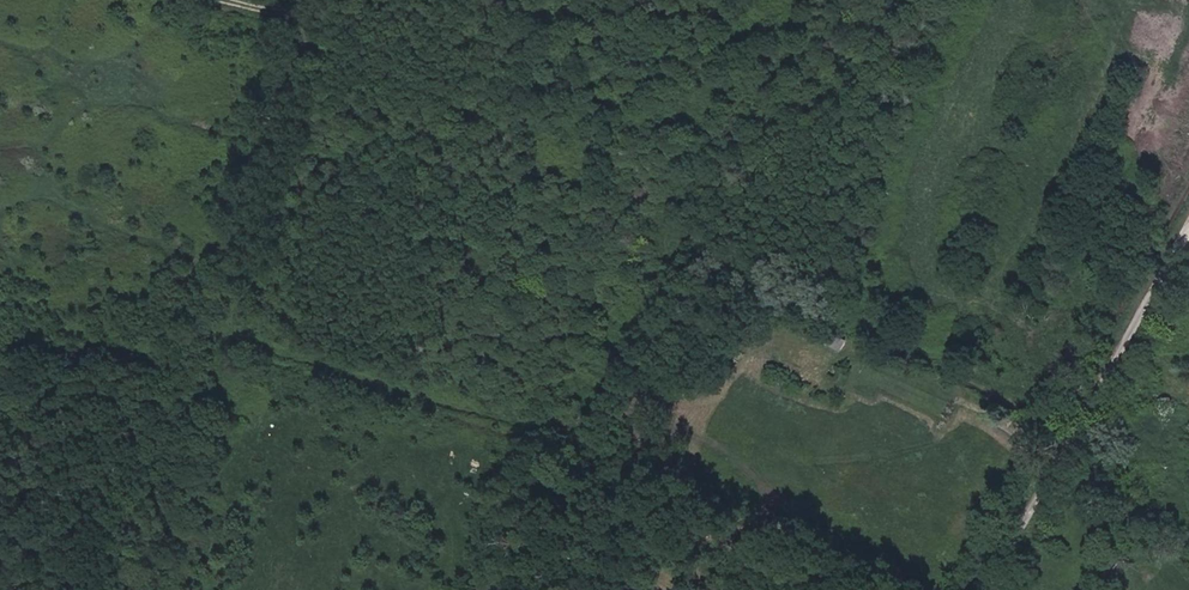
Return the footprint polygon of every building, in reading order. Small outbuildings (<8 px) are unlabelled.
[(67,287),(70,278),(61,274),(58,284),(67,287)]
